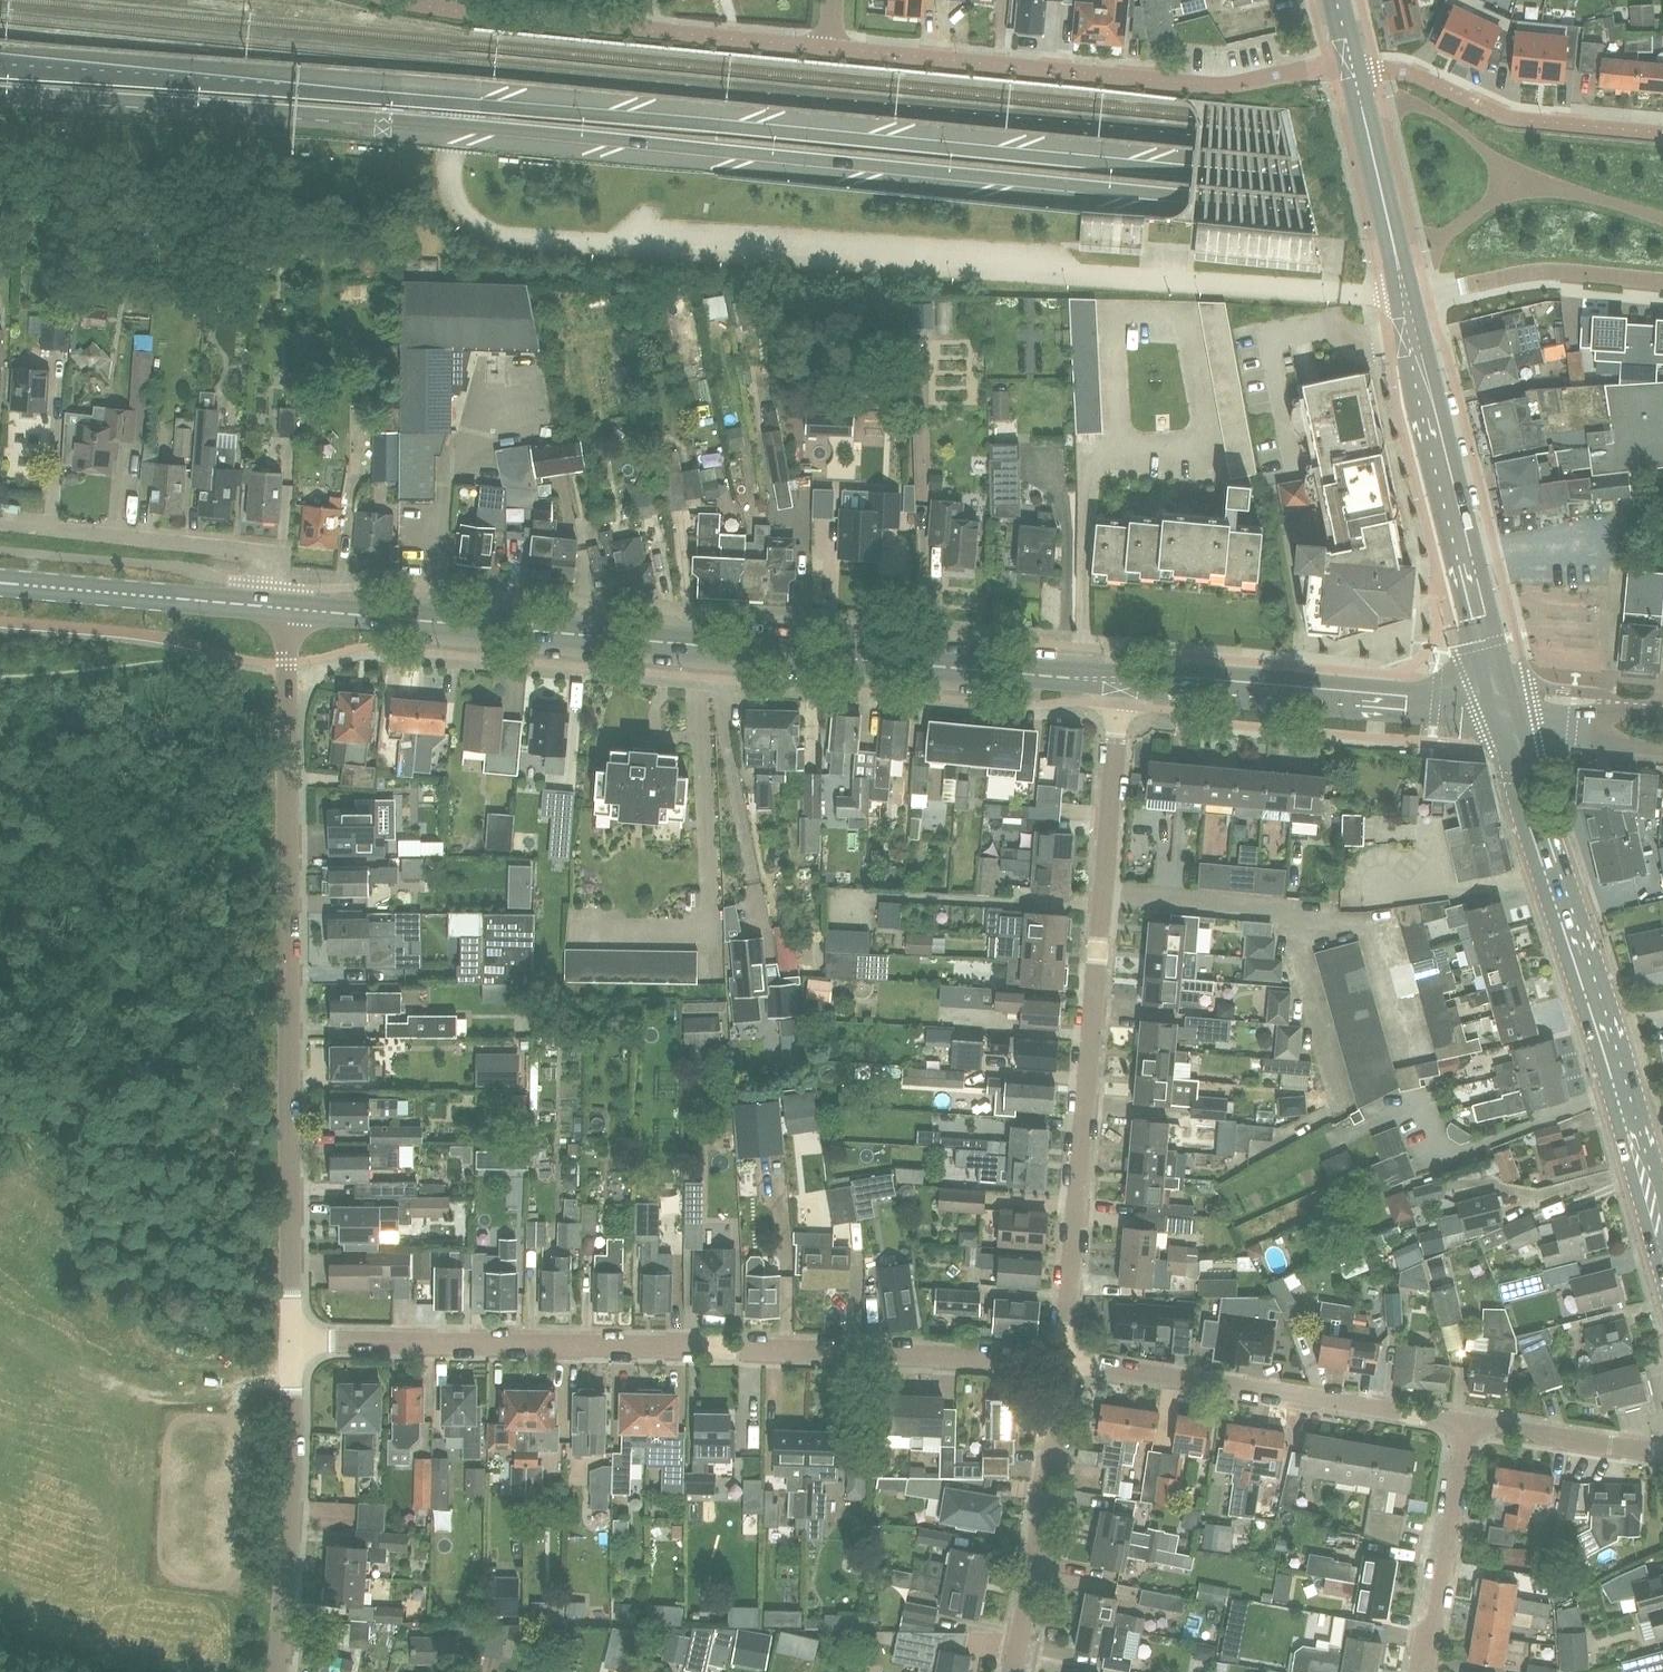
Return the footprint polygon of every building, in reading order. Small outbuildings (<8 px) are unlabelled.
[(923,0),(891,0),(889,15),(921,18),(923,0)] [(1016,29),(1020,30),(1019,34),(1031,35),(1031,31),(1043,32),(1046,0),(1062,2),(1062,0),(1018,0),(1016,29)] [(1114,0),(1083,0),(1083,2),(1078,1),(1074,39),(1099,41),(1102,8),(1113,9),(1114,0)] [(1135,4),(1135,0),(1114,0),(1113,9),(1102,8),(1099,41),(1122,44),(1125,16),(1134,17),(1135,4)] [(1177,42),(1171,10),(1169,0),(1140,0),(1141,5),(1142,6),(1149,6),(1146,33),(1145,38),(1177,42)] [(1171,10),(1181,7),(1183,15),(1207,8),(1205,0),(1169,0),(1171,10)] [(1392,32),(1393,31),(1395,40),(1417,35),(1415,26),(1422,25),(1416,0),(1385,0),(1392,32)] [(1479,0),(1446,0),(1434,25),(1444,30),(1438,44),(1436,48),(1459,58),(1482,7),(1483,8),(1485,3),(1479,0)] [(1142,6),(1141,5),(1135,4),(1134,17),(1132,32),(1146,33),(1149,6),(1142,6)] [(1511,21),(1483,8),(1482,7),(1459,58),(1481,69),(1485,60),(1489,51),(1501,56),(1511,21)] [(1543,24),(1511,21),(1501,56),(1515,58),(1514,63),(1513,77),(1537,80),(1543,24)] [(1579,28),(1543,24),(1537,80),(1562,82),(1563,69),(1564,65),(1575,66),(1579,28)] [(1625,37),(1625,52),(1639,52),(1639,36),(1625,37)] [(1639,36),(1639,52),(1653,52),(1653,36),(1639,36)] [(1582,42),(1579,73),(1600,75),(1599,86),(1633,89),(1636,62),(1603,58),(1604,44),(1582,42)] [(1633,89),(1662,92),(1662,64),(1636,62),(1633,89)] [(1141,247),(1143,218),(1084,214),(1082,243),(1141,247)] [(1322,244),(1190,231),(1188,261),(1329,275),(1322,244)] [(539,353),(526,288),(401,284),(400,349),(402,349),(399,499),(435,499),(436,456),(440,456),(447,435),(449,435),(450,395),(461,395),(464,382),(467,367),(466,351),(539,353)] [(729,318),(725,295),(698,300),(702,323),(729,318)] [(1070,313),(1097,312),(1097,298),(1070,298),(1070,313)] [(1200,316),(1227,314),(1225,302),(1198,302),(1200,316)] [(940,308),(925,309),(927,334),(941,333),(940,308)] [(1071,326),(1098,325),(1097,312),(1070,313),(1071,326)] [(1523,312),(1501,317),(1504,329),(1505,329),(1506,330),(1523,326),(1526,326),(1523,312)] [(68,349),(71,317),(43,314),(40,348),(68,349)] [(1203,329),(1230,327),(1227,314),(1200,316),(1203,329)] [(668,321),(673,343),(696,339),(691,317),(668,321)] [(1595,360),(1621,362),(1620,384),(1638,383),(1641,335),(1624,334),(1625,323),(1625,319),(1582,317),(1581,347),(1596,348),(1595,360)] [(1638,383),(1657,382),(1658,364),(1662,364),(1662,321),(1658,321),(1658,325),(1658,336),(1641,335),(1638,383)] [(1072,340),(1099,339),(1098,325),(1071,326),(1072,340)] [(1504,329),(1466,338),(1472,363),(1511,354),(1509,345),(1527,341),(1523,326),(1506,330),(1505,329),(1504,329)] [(1205,343),(1232,341),(1230,327),(1203,329),(1205,343)] [(1072,353),(1099,352),(1099,339),(1072,340),(1072,353)] [(1208,356),(1234,354),(1232,341),(1205,343),(1208,356)] [(703,346),(703,379),(732,379),(732,346),(703,346)] [(1511,354),(1472,363),(1478,387),(1517,378),(1514,366),(1528,363),(1528,366),(1545,363),(1545,362),(1542,349),(1541,347),(1511,354)] [(1545,362),(1552,360),(1549,347),(1542,349),(1545,362)] [(133,350),(130,408),(148,410),(152,351),(133,350)] [(1581,351),(1567,353),(1571,387),(1585,386),(1581,351)] [(1073,367),(1100,366),(1099,352),(1072,353),(1073,367)] [(1210,370),(1237,367),(1234,354),(1208,356),(1210,370)] [(1073,380),(1100,379),(1100,366),(1073,367),(1073,380)] [(1213,384),(1239,381),(1237,367),(1210,370),(1213,384)] [(48,411),(50,372),(14,370),(12,408),(48,411)] [(1404,566),(1399,538),(1405,537),(1372,371),(1303,385),(1336,544),(1324,546),(1300,544),(1298,567),(1308,630),(1340,633),(1409,613),(1412,566),(1404,566)] [(1074,394),(1101,393),(1100,379),(1073,380),(1074,394)] [(1215,397),(1242,394),(1239,381),(1213,384),(1215,397)] [(1662,440),(1662,382),(1605,385),(1585,386),(1571,387),(1536,388),(1525,391),(1525,395),(1482,405),(1494,454),(1502,452),(1503,454),(1504,460),(1533,455),(1533,456),(1533,455),(1537,455),(1569,448),(1631,443),(1662,440)] [(196,439),(193,486),(202,487),(200,515),(214,516),(214,520),(227,521),(227,517),(231,517),(232,499),(235,499),(236,486),(243,487),(244,470),(234,469),(236,451),(211,449),(213,432),(214,412),(216,393),(201,392),(201,398),(200,411),(198,439),(196,439)] [(1075,407),(1102,406),(1101,393),(1074,394),(1075,407)] [(1218,411),(1244,407),(1242,394),(1215,397),(1218,411)] [(296,408),(297,408),(297,396),(286,396),(286,408),(280,408),(280,436),(295,437),(296,408)] [(766,406),(763,411),(764,416),(768,419),(766,421),(768,431),(779,429),(776,409),(772,405),(766,406)] [(1075,421),(1102,420),(1102,406),(1075,407),(1075,421)] [(1220,424),(1246,421),(1244,407),(1218,411),(1220,424)] [(62,458),(62,463),(74,464),(74,469),(110,473),(114,440),(132,442),(136,412),(105,408),(103,428),(67,423),(62,458)] [(807,433),(830,434),(831,414),(808,413),(807,433)] [(195,430),(196,420),(176,418),(173,452),(190,454),(192,430),(195,430)] [(1076,434),(1094,434),(1103,433),(1102,420),(1075,421),(1076,434)] [(1223,438),(1249,434),(1246,421),(1220,424),(1223,438)] [(558,440),(555,425),(543,430),(532,432),(532,433),(526,434),(528,445),(534,484),(536,484),(542,483),(541,478),(566,474),(559,440),(558,440)] [(648,431),(657,477),(658,477),(663,507),(664,513),(688,508),(686,500),(704,497),(701,484),(683,487),(676,450),(661,452),(657,429),(648,431)] [(373,482),(397,482),(397,432),(373,432),(373,482)] [(1225,452),(1251,447),(1249,434),(1223,438),(1225,452)] [(559,440),(566,474),(586,470),(580,437),(559,440)] [(1633,472),(1662,468),(1662,440),(1631,443),(1633,472)] [(1020,518),(1019,443),(989,442),(991,517),(1020,518)] [(1633,472),(1631,443),(1569,448),(1537,455),(1533,455),(1533,456),(1533,455),(1504,460),(1493,463),(1497,479),(1498,479),(1500,488),(1540,481),(1541,483),(1566,478),(1627,473),(1633,472)] [(183,513),(187,466),(158,464),(159,445),(145,444),(142,484),(153,485),(151,511),(183,513)] [(536,489),(536,484),(534,484),(528,445),(497,450),(502,486),(512,487),(536,489)] [(1228,465),(1254,461),(1251,447),(1225,452),(1228,465)] [(785,454),(770,457),(774,482),(789,480),(785,454)] [(1254,461),(1228,465),(1230,479),(1256,474),(1254,461)] [(279,521),(283,475),(259,473),(260,464),(246,463),(245,481),(251,482),(248,518),(279,521)] [(330,509),(310,506),(311,486),(312,486),(313,467),(299,467),(297,505),(306,506),(302,545),(337,549),(342,510),(340,510),(342,500),(332,498),(330,509)] [(1540,481),(1500,488),(1500,490),(1502,501),(1501,501),(1503,515),(1507,514),(1559,506),(1570,504),(1570,506),(1631,497),(1627,473),(1566,478),(1541,483),(1540,481)] [(635,519),(658,514),(662,513),(662,510),(656,482),(629,486),(635,519)] [(1247,509),(1250,485),(1226,483),(1224,506),(1247,509)] [(1286,507),(1307,504),(1304,483),(1283,486),(1286,507)] [(512,487),(502,486),(481,485),(477,518),(476,529),(464,527),(462,535),(458,534),(455,557),(460,557),(459,564),(489,568),(495,530),(507,531),(510,503),(512,487)] [(842,509),(840,557),(880,559),(881,526),(898,527),(900,494),(871,492),(870,511),(842,509)] [(552,507),(551,499),(536,500),(529,576),(550,578),(555,534),(557,534),(558,519),(553,519),(553,507),(552,507)] [(945,547),(944,565),(947,565),(947,569),(964,571),(965,567),(974,567),(978,520),(961,519),(962,502),(934,500),(931,532),(930,545),(945,547)] [(607,522),(619,520),(616,503),(604,506),(607,522)] [(1052,527),(1054,512),(1039,511),(1037,527),(1019,525),(1015,571),(1054,574),(1058,528),(1052,527)] [(390,555),(394,516),(359,512),(355,551),(390,555)] [(719,545),(720,533),(721,515),(700,514),(697,557),(694,557),(693,572),(700,576),(699,595),(721,597),(722,559),(720,558),(721,545),(719,545)] [(1229,529),(1230,523),(1162,517),(1161,523),(1129,520),(1128,526),(1096,523),(1091,578),(1093,578),(1092,584),(1108,585),(1108,579),(1140,582),(1140,577),(1172,580),(1173,574),(1208,577),(1207,583),(1241,586),(1241,589),(1256,591),(1261,532),(1229,529)] [(769,527),(769,525),(755,524),(754,542),(747,542),(743,598),(766,599),(766,598),(769,527)] [(769,527),(766,598),(788,599),(789,580),(795,577),(796,562),(797,538),(770,537),(771,525),(769,525),(769,527)] [(614,555),(621,590),(655,584),(651,564),(645,565),(640,538),(613,543),(611,531),(601,531),(602,545),(604,544),(605,556),(614,555)] [(743,598),(747,542),(746,542),(746,534),(720,533),(719,545),(721,545),(720,558),(722,559),(721,597),(743,598)] [(555,534),(550,578),(572,580),(576,542),(560,541),(560,535),(557,534),(555,534)] [(614,555),(605,556),(600,557),(598,546),(588,548),(597,594),(621,590),(614,555)] [(1662,627),(1660,627),(1662,592),(1662,575),(1628,572),(1619,668),(1657,671),(1662,627)] [(331,762),(346,764),(346,765),(366,767),(369,743),(371,743),(376,693),(362,692),(362,697),(338,695),(331,762)] [(417,733),(420,701),(408,700),(408,695),(397,694),(396,699),(392,699),(389,739),(402,740),(401,756),(415,757),(417,733)] [(433,749),(446,738),(447,734),(445,734),(448,704),(445,704),(446,698),(431,697),(431,702),(420,701),(417,733),(415,757),(414,773),(431,774),(433,749)] [(517,776),(521,731),(500,729),(502,707),(467,704),(463,749),(485,751),(483,773),(517,776)] [(550,713),(550,708),(537,707),(537,712),(533,711),(530,754),(548,755),(546,773),(564,775),(569,715),(550,713)] [(773,712),(746,712),(746,759),(746,766),(759,766),(759,769),(772,769),(773,712)] [(799,713),(773,712),(772,769),(772,783),(786,783),(786,770),(804,771),(805,750),(798,750),(799,713)] [(857,754),(857,750),(860,717),(833,715),(830,751),(827,750),(826,763),(830,763),(829,775),(843,776),(845,753),(855,754),(857,754)] [(877,752),(873,752),(869,800),(887,802),(889,777),(889,774),(891,758),(905,760),(909,721),(880,719),(877,752)] [(931,723),(930,732),(918,731),(911,839),(920,840),(923,809),(927,809),(929,759),(946,761),(944,777),(958,778),(960,762),(958,762),(961,726),(931,723)] [(988,765),(991,730),(961,726),(958,762),(960,762),(988,765)] [(1077,789),(1079,768),(1078,768),(1082,730),(1052,727),(1048,766),(1059,767),(1057,787),(1077,789)] [(991,730),(988,765),(989,765),(988,775),(1015,777),(1015,779),(1030,780),(1034,734),(1021,733),(991,730)] [(869,800),(873,752),(857,750),(857,754),(855,754),(853,777),(851,796),(837,796),(836,818),(868,818),(869,800)] [(610,818),(668,822),(668,819),(685,820),(686,806),(688,778),(676,777),(678,756),(611,751),(609,772),(597,771),(594,813),(610,814),(610,818)] [(1454,800),(1458,763),(1428,761),(1425,798),(1433,799),(1431,817),(1443,818),(1444,805),(1454,800)] [(1175,810),(1179,765),(1150,762),(1146,798),(1148,798),(1147,807),(1175,810)] [(1466,797),(1492,791),(1486,765),(1458,763),(1454,800),(1456,799),(1457,805),(1466,803),(1466,797)] [(1206,804),(1209,768),(1179,765),(1175,810),(1205,813),(1205,804),(1206,804)] [(1234,806),(1237,770),(1209,768),(1206,804),(1234,806)] [(1655,809),(1658,776),(1580,768),(1577,805),(1582,805),(1600,884),(1647,873),(1633,814),(1654,816),(1655,809)] [(772,783),(772,769),(759,769),(758,782),(772,783)] [(1263,818),(1267,773),(1237,770),(1234,806),(1235,806),(1234,815),(1262,818),(1263,818)] [(804,819),(811,819),(822,818),(822,774),(803,773),(804,819)] [(1291,821),(1295,776),(1267,773),(1263,818),(1291,821)] [(1295,776),(1291,821),(1321,824),(1322,814),(1320,814),(1323,778),(1295,776)] [(956,797),(968,798),(970,781),(958,780),(956,797)] [(1458,809),(1494,801),(1492,791),(1466,797),(1466,803),(1457,805),(1458,809)] [(1417,818),(1419,796),(1403,795),(1402,817),(1417,818)] [(1029,818),(1061,820),(1062,802),(1038,799),(1037,807),(1002,805),(1001,817),(1029,818)] [(1476,825),(1499,819),(1494,801),(1458,809),(1462,826),(1467,847),(1479,843),(1476,825)] [(384,855),(384,840),(395,840),(395,802),(357,802),(357,811),(327,811),(327,826),(330,826),(331,856),(384,855)] [(512,850),(515,817),(489,815),(487,849),(512,850)] [(1364,846),(1365,815),(1342,815),(1341,846),(1364,846)] [(570,858),(573,820),(553,818),(549,860),(570,862),(570,858)] [(1467,847),(1462,826),(1446,829),(1452,857),(1458,882),(1511,870),(1499,819),(1476,825),(1479,843),(1467,847)] [(1017,849),(1016,859),(1034,861),(1067,863),(1070,864),(1072,836),(1060,835),(1036,833),(1035,850),(1017,849)] [(444,841),(421,841),(421,855),(444,855),(444,841)] [(1002,848),(1001,858),(1016,859),(1017,849),(1002,848)] [(1001,858),(1001,870),(1015,871),(1015,874),(1033,875),(1032,891),(1068,894),(1070,864),(1067,863),(1034,861),(1016,859),(1001,858)] [(423,878),(423,859),(404,859),(404,878),(423,878)] [(331,879),(327,881),(327,891),(331,892),(331,897),(369,897),(369,884),(398,884),(398,868),(380,868),(380,870),(369,870),(369,868),(331,868),(331,879)] [(1204,880),(1204,896),(1287,898),(1287,883),(1204,880)] [(532,908),(532,887),(509,886),(509,908),(532,908)] [(1471,939),(1507,929),(1500,902),(1466,912),(1464,904),(1450,908),(1448,900),(1418,904),(1420,913),(1423,923),(1423,925),(1445,919),(1448,931),(1468,925),(1471,938),(1471,939)] [(1396,918),(1420,913),(1418,904),(1393,907),(1396,918)] [(1066,919),(1066,916),(1001,911),(999,935),(1024,937),(1024,936),(1065,939),(1065,935),(1067,936),(1070,934),(1071,921),(1068,919),(1066,919)] [(395,922),(331,922),(331,951),(367,951),(368,968),(407,968),(406,912),(395,912),(395,922)] [(485,913),(485,936),(462,936),(462,965),(458,965),(458,983),(483,983),(484,983),(512,983),(536,984),(536,914),(485,913)] [(1400,929),(1423,923),(1420,913),(1396,918),(1400,929)] [(1147,948),(1197,953),(1200,917),(1172,915),(1171,924),(1149,922),(1147,948)] [(1403,941),(1426,934),(1423,925),(1423,923),(1400,929),(1403,941)] [(796,924),(778,929),(784,951),(802,946),(796,924)] [(1478,965),(1515,955),(1507,929),(1471,939),(1471,938),(1461,940),(1469,966),(1474,965),(1478,964),(1478,965)] [(1662,968),(1662,930),(1630,937),(1638,974),(1662,968)] [(883,953),(902,954),(903,934),(884,933),(883,953)] [(1406,952),(1429,946),(1426,934),(1403,941),(1406,952)] [(1009,960),(1063,964),(1065,939),(1024,936),(1024,937),(999,935),(998,935),(996,959),(1009,960)] [(1275,938),(1247,936),(1246,957),(1249,957),(1274,959),(1275,938)] [(735,978),(731,979),(732,998),(734,1023),(761,1021),(759,996),(767,998),(769,1018),(799,1015),(796,983),(766,986),(765,965),(763,940),(743,942),(732,942),(735,978)] [(916,952),(936,952),(936,940),(916,940),(916,952)] [(1339,960),(1361,954),(1358,942),(1335,949),(1339,960)] [(1409,964),(1432,957),(1429,946),(1406,952),(1409,964)] [(1197,953),(1147,948),(1144,976),(1182,979),(1196,980),(1198,953),(1197,953)] [(1317,967),(1339,960),(1335,949),(1313,955),(1317,967)] [(579,984),(579,950),(565,950),(564,984),(579,984)] [(594,984),(594,951),(579,950),(579,984),(594,984)] [(608,984),(609,951),(594,951),(594,984),(608,984)] [(623,984),(624,951),(609,951),(608,984),(623,984)] [(638,985),(638,951),(624,951),(623,984),(638,985)] [(653,985),(653,951),(638,951),(638,985),(653,985)] [(667,985),(668,952),(653,951),(653,985),(667,985)] [(682,985),(683,952),(668,952),(667,985),(682,985)] [(683,952),(682,985),(697,985),(698,952),(683,952)] [(840,979),(841,953),(826,952),(826,970),(826,978),(826,979),(840,979)] [(853,980),(855,953),(841,953),(840,979),(853,980)] [(855,953),(853,980),(868,981),(870,954),(855,953)] [(1342,972),(1364,965),(1361,954),(1339,960),(1342,972)] [(1467,996),(1522,980),(1515,955),(1478,965),(1478,964),(1474,965),(1477,976),(1481,975),(1485,989),(1467,995),(1467,996)] [(1435,969),(1432,959),(1432,957),(1409,964),(1413,975),(1435,969)] [(1276,960),(1249,958),(1248,968),(1275,970),(1276,960)] [(1063,964),(1009,960),(1007,984),(1061,988),(1062,985),(1064,985),(1067,984),(1068,971),(1065,969),(1063,969),(1063,964)] [(1320,978),(1342,972),(1339,960),(1317,967),(1320,978)] [(1346,983),(1368,977),(1364,965),(1342,972),(1346,983)] [(1323,990),(1346,983),(1342,972),(1320,978),(1323,990)] [(1457,990),(1452,972),(1437,976),(1440,987),(1442,994),(1457,990)] [(1179,1007),(1179,1006),(1199,1008),(1200,993),(1213,995),(1215,981),(1196,980),(1182,979),(1144,976),(1142,1003),(1179,1007)] [(1417,993),(1440,987),(1437,976),(1414,982),(1417,993)] [(1349,995),(1371,989),(1368,977),(1346,983),(1349,995)] [(1493,1017),(1529,1007),(1522,980),(1467,996),(1471,1007),(1489,1002),(1493,1017)] [(512,983),(484,983),(483,983),(483,1003),(512,1002),(512,983)] [(1327,1001),(1349,995),(1346,983),(1323,990),(1327,1001)] [(976,988),(960,987),(958,1004),(975,1005),(976,988)] [(1443,998),(1442,994),(1440,987),(1417,993),(1421,1004),(1443,998)] [(1058,1030),(1060,1000),(1023,997),(1024,991),(996,989),(994,1011),(1021,1013),(1020,1027),(1058,1030)] [(1352,1007),(1375,1000),(1371,989),(1349,995),(1352,1007)] [(1291,992),(1291,991),(1269,990),(1267,1023),(1289,1025),(1291,992)] [(331,1026),(368,1026),(368,1015),(402,1015),(402,993),(352,993),(352,998),(331,998),(331,1026)] [(1330,1013),(1352,1007),(1349,995),(1327,1001),(1330,1013)] [(1424,1016),(1446,1010),(1443,998),(1421,1004),(1424,1016)] [(1356,1018),(1378,1012),(1375,1000),(1352,1007),(1356,1018)] [(1334,1025),(1356,1018),(1352,1007),(1330,1013),(1334,1025)] [(1452,1028),(1461,1025),(1456,1007),(1446,1010),(1449,1021),(1452,1028)] [(1529,1007),(1493,1017),(1500,1044),(1536,1034),(1529,1007)] [(1427,1027),(1449,1021),(1446,1010),(1424,1016),(1427,1027)] [(1359,1030),(1381,1023),(1378,1012),(1356,1018),(1359,1030)] [(408,1036),(458,1036),(458,1014),(409,1014),(408,1036)] [(1337,1036),(1359,1030),(1356,1018),(1334,1025),(1337,1036)] [(1138,1048),(1176,1051),(1177,1040),(1200,1042),(1200,1040),(1214,1041),(1215,1035),(1228,1037),(1229,1021),(1201,1019),(1200,1030),(1178,1028),(1178,1025),(1141,1022),(1138,1048)] [(1433,1050),(1456,1043),(1452,1028),(1449,1021),(1427,1027),(1433,1050)] [(1363,1041),(1385,1035),(1381,1023),(1359,1030),(1363,1041)] [(1301,1026),(1278,1024),(1274,1058),(1299,1060),(1301,1026)] [(1465,1043),(1461,1025),(1452,1028),(1456,1043),(1460,1056),(1481,1052),(1477,1040),(1465,1043)] [(981,1070),(985,1032),(954,1030),(951,1069),(981,1070)] [(1340,1048),(1363,1041),(1359,1030),(1337,1036),(1340,1048)] [(1366,1053),(1388,1047),(1385,1035),(1363,1041),(1366,1053)] [(1008,1053),(1009,1038),(991,1037),(990,1052),(1008,1053)] [(1055,1072),(1057,1042),(1020,1039),(1017,1070),(1055,1072)] [(1344,1060),(1366,1053),(1363,1041),(1340,1048),(1344,1060)] [(1553,1059),(1558,1057),(1553,1041),(1511,1052),(1514,1062),(1495,1067),(1497,1076),(1553,1060),(1553,1059)] [(1436,1062),(1460,1056),(1456,1043),(1433,1050),(1436,1062)] [(332,1080),(370,1079),(370,1047),(332,1047),(332,1080)] [(1369,1065),(1392,1058),(1388,1047),(1366,1053),(1369,1065)] [(1187,1052),(1176,1051),(1138,1048),(1136,1076),(1156,1077),(1174,1079),(1175,1062),(1186,1062),(1187,1052)] [(1347,1071),(1369,1065),(1366,1053),(1344,1060),(1347,1071)] [(476,1054),(476,1087),(520,1087),(520,1054),(476,1054)] [(1522,1090),(1563,1078),(1563,1077),(1566,1071),(1564,1065),(1559,1062),(1558,1057),(1553,1059),(1553,1060),(1497,1076),(1492,1077),(1495,1089),(1500,1088),(1520,1082),(1522,1090)] [(1263,1072),(1310,1075),(1311,1061),(1264,1058),(1263,1072)] [(1373,1076),(1395,1070),(1392,1058),(1369,1065),(1373,1076)] [(1350,1083),(1373,1076),(1369,1065),(1347,1071),(1350,1083)] [(1395,1070),(1398,1081),(1400,1088),(1401,1093),(1422,1088),(1417,1065),(1395,1070)] [(963,1089),(965,1072),(903,1068),(902,1084),(963,1089)] [(1354,1094),(1398,1081),(1395,1070),(1373,1076),(1350,1083),(1354,1094)] [(1199,1081),(1174,1079),(1156,1077),(1136,1076),(1134,1102),(1171,1105),(1171,1104),(1192,1106),(1193,1098),(1197,1099),(1199,1081)] [(1563,1078),(1522,1090),(1523,1091),(1501,1097),(1502,1099),(1474,1106),(1478,1121),(1506,1113),(1506,1116),(1569,1099),(1563,1078)] [(988,1080),(987,1093),(997,1094),(1005,1095),(1006,1081),(988,1080)] [(997,1094),(996,1114),(1015,1115),(1015,1110),(1052,1113),(1054,1084),(1006,1081),(1005,1095),(997,1094)] [(1358,1110),(1400,1088),(1398,1081),(1354,1094),(1358,1110)] [(785,1118),(817,1114),(814,1091),(782,1095),(785,1118)] [(527,1096),(508,1096),(508,1110),(527,1111),(527,1096)] [(1306,1096),(1279,1098),(1280,1116),(1307,1115),(1306,1096)] [(1191,1116),(1220,1119),(1225,1119),(1226,1101),(1197,1099),(1193,1098),(1192,1106),(1191,1116)] [(362,1129),(370,1130),(370,1117),(398,1117),(398,1101),(370,1101),(370,1100),(332,1100),(332,1129),(352,1129),(352,1133),(362,1133),(362,1129)] [(400,1101),(401,1116),(414,1115),(413,1100),(400,1101)] [(779,1100),(735,1104),(739,1153),(784,1150),(779,1100)] [(1130,1147),(1179,1152),(1179,1151),(1167,1150),(1170,1124),(1132,1121),(1130,1147)] [(1249,1151),(1250,1124),(1237,1123),(1235,1150),(1249,1151)] [(422,1144),(422,1127),(371,1127),(371,1144),(422,1144)] [(1011,1156),(1045,1158),(1047,1129),(1013,1127),(1012,1143),(1000,1142),(999,1155),(1011,1156)] [(1380,1161),(1406,1151),(1396,1127),(1371,1136),(1380,1161)] [(1562,1139),(1559,1127),(1536,1132),(1547,1179),(1586,1170),(1577,1135),(1562,1139)] [(987,1150),(986,1151),(986,1154),(999,1155),(1000,1142),(940,1138),(939,1147),(987,1150)] [(332,1183),(370,1183),(370,1170),(400,1170),(400,1144),(368,1145),(368,1154),(332,1155),(332,1183)] [(1177,1178),(1179,1152),(1130,1147),(1128,1174),(1177,1178)] [(1494,1157),(1499,1171),(1504,1183),(1520,1177),(1509,1148),(1493,1154),(1494,1157)] [(1347,1150),(1335,1155),(1345,1176),(1356,1171),(1347,1150)] [(490,1169),(490,1151),(477,1151),(477,1169),(490,1169)] [(1369,1166),(1379,1191),(1416,1177),(1406,1151),(1380,1161),(1369,1166)] [(999,1155),(986,1154),(985,1168),(1010,1170),(1009,1186),(1043,1188),(1045,1158),(1011,1156),(999,1155)] [(1482,1177),(1499,1171),(1494,1157),(1478,1164),(1482,1177)] [(869,1196),(894,1192),(891,1172),(849,1179),(851,1185),(856,1212),(871,1210),(869,1196)] [(1181,1178),(1177,1178),(1128,1174),(1125,1201),(1147,1203),(1146,1216),(1158,1216),(1193,1217),(1193,1207),(1163,1203),(1164,1189),(1180,1190),(1181,1178)] [(1411,1207),(1444,1198),(1439,1181),(1413,1188),(1406,1190),(1411,1207)] [(833,1225),(857,1220),(856,1212),(851,1185),(826,1190),(833,1225)] [(984,1214),(986,1190),(939,1186),(938,1210),(984,1214)] [(1482,1234),(1480,1228),(1503,1222),(1496,1195),(1456,1204),(1460,1218),(1438,1223),(1442,1238),(1463,1232),(1465,1239),(1482,1234)] [(417,1216),(449,1216),(449,1197),(417,1197),(417,1216)] [(671,1312),(672,1276),(671,1276),(672,1253),(658,1253),(659,1243),(658,1243),(658,1203),(635,1203),(635,1244),(642,1244),(640,1311),(671,1312)] [(581,1224),(580,1247),(581,1247),(582,1234),(596,1234),(596,1205),(582,1204),(581,1224)] [(580,1247),(581,1224),(580,1224),(580,1206),(564,1206),(563,1223),(559,1223),(559,1247),(574,1247),(580,1247)] [(379,1244),(399,1243),(399,1207),(332,1207),(332,1224),(341,1224),(341,1244),(346,1244),(346,1251),(379,1251),(379,1244)] [(1545,1266),(1572,1259),(1571,1255),(1605,1246),(1596,1210),(1553,1221),(1558,1243),(1540,1247),(1545,1266)] [(1043,1247),(1045,1216),(1002,1212),(1000,1244),(1043,1247)] [(1512,1252),(1542,1237),(1531,1213),(1501,1227),(1478,1238),(1484,1252),(1507,1241),(1512,1252)] [(703,1249),(704,1216),(685,1215),(685,1249),(703,1249)] [(1192,1233),(1193,1217),(1158,1216),(1159,1221),(1162,1224),(1164,1231),(1192,1233)] [(546,1247),(546,1235),(546,1221),(527,1222),(527,1246),(546,1247)] [(1122,1257),(1154,1260),(1157,1232),(1125,1228),(1122,1257)] [(794,1232),(794,1244),(797,1245),(796,1275),(803,1275),(803,1288),(823,1289),(823,1286),(849,1287),(850,1250),(834,1250),(804,1248),(805,1232),(794,1232)] [(913,1237),(894,1238),(895,1261),(914,1260),(913,1237)] [(501,1240),(501,1255),(487,1255),(487,1273),(486,1309),(516,1309),(517,1241),(501,1240)] [(607,1254),(595,1253),(594,1310),(622,1311),(623,1240),(608,1240),(607,1254)] [(1402,1270),(1425,1260),(1417,1241),(1393,1252),(1402,1270)] [(1186,1263),(1198,1261),(1198,1248),(1187,1247),(1188,1248),(1169,1247),(1168,1261),(1186,1263)] [(731,1313),(733,1250),(716,1250),(715,1254),(697,1254),(696,1312),(731,1313)] [(431,1280),(431,1252),(412,1252),(412,1279),(431,1280)] [(457,1252),(456,1269),(472,1269),(473,1252),(457,1252)] [(472,1269),(472,1273),(487,1273),(487,1255),(487,1253),(473,1252),(472,1269)] [(331,1290),(370,1290),(370,1277),(409,1277),(409,1254),(368,1254),(368,1260),(331,1260),(331,1290)] [(980,1268),(980,1269),(998,1270),(997,1286),(1040,1289),(1042,1258),(999,1254),(999,1256),(982,1254),(981,1254),(980,1268)] [(1151,1288),(1154,1260),(1122,1257),(1120,1285),(1151,1288)] [(570,1310),(571,1259),(556,1258),(555,1271),(540,1271),(540,1309),(570,1310)] [(779,1318),(780,1277),(766,1277),(767,1264),(763,1258),(752,1258),(748,1263),(747,1318),(779,1318)] [(1200,1261),(1198,1261),(1186,1263),(1168,1261),(1167,1275),(1185,1276),(1185,1275),(1197,1279),(1200,1274),(1200,1261)] [(880,1278),(888,1331),(917,1327),(908,1266),(895,1268),(896,1276),(880,1278)] [(1544,1270),(1547,1286),(1558,1283),(1554,1268),(1544,1270)] [(462,1309),(462,1270),(436,1270),(436,1308),(462,1309)] [(1612,1270),(1572,1280),(1579,1311),(1620,1301),(1612,1270)] [(1211,1297),(1237,1296),(1237,1279),(1199,1279),(1199,1297),(1211,1297)] [(1504,1301),(1515,1298),(1511,1281),(1499,1284),(1504,1301)] [(1431,1294),(1440,1327),(1460,1322),(1451,1288),(1431,1294)] [(978,1316),(978,1308),(979,1292),(936,1289),(935,1313),(978,1316)] [(1287,1320),(1301,1313),(1288,1290),(1275,1297),(1287,1320)] [(1400,1292),(1385,1293),(1386,1326),(1402,1326),(1400,1292)] [(1240,1344),(1243,1323),(1246,1297),(1221,1297),(1219,1321),(1207,1319),(1204,1344),(1217,1346),(1215,1358),(1239,1362),(1241,1348),(1241,1344),(1240,1344)] [(1281,1310),(1275,1297),(1246,1297),(1243,1323),(1240,1344),(1241,1344),(1241,1348),(1239,1362),(1247,1363),(1248,1359),(1268,1362),(1274,1323),(1265,1322),(1267,1307),(1281,1310)] [(1036,1335),(1039,1304),(996,1300),(994,1332),(1036,1335)] [(1192,1329),(1193,1305),(1178,1303),(1178,1310),(1146,1307),(1146,1309),(1117,1307),(1114,1337),(1155,1341),(1157,1324),(1171,1325),(1172,1328),(1192,1329)] [(1347,1370),(1356,1313),(1355,1308),(1339,1306),(1334,1337),(1323,1335),(1319,1365),(1347,1370)] [(1470,1388),(1470,1392),(1487,1395),(1487,1391),(1504,1394),(1511,1351),(1516,1352),(1515,1340),(1504,1311),(1484,1311),(1483,1338),(1490,1338),(1487,1352),(1490,1353),(1489,1357),(1472,1354),(1467,1388),(1470,1388)] [(1356,1313),(1347,1370),(1374,1374),(1379,1344),(1366,1342),(1369,1328),(1366,1328),(1367,1315),(1356,1313)] [(1592,1367),(1634,1356),(1625,1320),(1583,1331),(1592,1367)] [(1545,1345),(1551,1342),(1545,1329),(1515,1336),(1523,1356),(1545,1345)] [(1447,1392),(1449,1376),(1432,1374),(1434,1349),(1398,1345),(1393,1386),(1447,1392)] [(1563,1384),(1545,1345),(1523,1356),(1539,1393),(1563,1384)] [(1577,1379),(1578,1383),(1576,1385),(1579,1395),(1585,1399),(1599,1395),(1602,1411),(1613,1408),(1615,1414),(1653,1405),(1645,1371),(1638,1373),(1636,1364),(1577,1379)] [(461,1387),(458,1383),(450,1383),(447,1387),(444,1387),(444,1423),(445,1423),(445,1437),(464,1438),(463,1459),(480,1459),(481,1407),(474,1407),(475,1388),(461,1387)] [(353,1401),(353,1386),(341,1386),(340,1429),(353,1429),(353,1437),(347,1437),(346,1450),(345,1450),(344,1475),(359,1475),(360,1409),(358,1409),(358,1401),(353,1401)] [(360,1409),(359,1475),(373,1476),(373,1450),(372,1450),(372,1437),(367,1437),(367,1430),(379,1430),(380,1387),(353,1386),(353,1401),(358,1401),(358,1409),(360,1409)] [(423,1422),(424,1405),(420,1405),(420,1387),(394,1387),(394,1421),(392,1421),(392,1444),(397,1449),(409,1449),(420,1439),(420,1422),(423,1422)] [(526,1468),(527,1392),(516,1392),(516,1389),(505,1388),(505,1392),(501,1392),(501,1412),(497,1412),(497,1425),(488,1425),(488,1450),(501,1450),(501,1446),(515,1446),(515,1468),(526,1468)] [(560,1430),(557,1430),(557,1413),(554,1413),(554,1393),(551,1393),(551,1389),(540,1389),(540,1393),(527,1392),(526,1468),(538,1468),(538,1451),(560,1451),(560,1430)] [(605,1395),(594,1395),(594,1389),(579,1389),(579,1394),(575,1394),(574,1453),(604,1454),(605,1395)] [(613,1452),(612,1494),(630,1494),(631,1454),(633,1446),(648,1446),(649,1391),(639,1391),(635,1393),(635,1397),(623,1396),(622,1438),(621,1452),(613,1452)] [(685,1456),(674,1456),(676,1397),(663,1397),(664,1394),(660,1391),(649,1391),(648,1446),(657,1447),(656,1467),(666,1467),(666,1493),(684,1494),(685,1456)] [(911,1433),(912,1397),(884,1396),(882,1431),(885,1431),(884,1446),(911,1448),(911,1433)] [(911,1433),(911,1448),(911,1449),(923,1450),(924,1434),(940,1434),(942,1399),(912,1397),(911,1433)] [(1013,1465),(1014,1439),(1015,1439),(1015,1401),(1006,1401),(1002,1397),(993,1397),(989,1401),(987,1401),(986,1423),(984,1426),(984,1432),(986,1434),(986,1438),(994,1439),(994,1453),(983,1453),(983,1479),(993,1479),(1007,1479),(1007,1465),(1013,1465)] [(1100,1452),(1098,1467),(1107,1468),(1103,1492),(1119,1494),(1123,1464),(1121,1463),(1130,1409),(1101,1405),(1097,1431),(1098,1431),(1110,1433),(1109,1437),(1108,1443),(1105,1443),(1104,1453),(1100,1452)] [(1130,1409),(1121,1463),(1123,1464),(1133,1465),(1135,1453),(1136,1453),(1138,1437),(1154,1440),(1158,1413),(1130,1409)] [(736,1460),(737,1432),(730,1431),(731,1416),(696,1416),(696,1445),(697,1445),(697,1455),(693,1455),(693,1478),(686,1478),(686,1498),(715,1498),(715,1478),(708,1478),(708,1459),(736,1460)] [(1162,1453),(1155,1500),(1178,1504),(1185,1458),(1181,1457),(1182,1451),(1189,1452),(1188,1456),(1209,1459),(1212,1439),(1205,1438),(1207,1421),(1178,1416),(1172,1454),(1162,1453)] [(1249,1472),(1251,1458),(1255,1428),(1227,1424),(1223,1451),(1235,1453),(1233,1470),(1231,1483),(1232,1483),(1228,1515),(1242,1517),(1242,1516),(1246,1489),(1249,1472)] [(1255,1428),(1251,1458),(1266,1460),(1267,1457),(1279,1459),(1283,1432),(1255,1428)] [(807,1530),(808,1433),(775,1432),(775,1477),(788,1477),(788,1492),(789,1492),(789,1519),(796,1519),(796,1530),(807,1530)] [(808,1433),(807,1530),(807,1537),(822,1537),(822,1519),(823,1501),(823,1465),(838,1465),(839,1434),(808,1433)] [(1336,1478),(1342,1443),(1306,1437),(1303,1454),(1300,1472),(1301,1472),(1336,1478)] [(881,1478),(881,1477),(882,1442),(869,1442),(869,1478),(879,1478),(881,1478)] [(1372,1484),(1378,1449),(1342,1443),(1336,1478),(1372,1484)] [(954,1479),(954,1478),(955,1446),(940,1445),(939,1479),(954,1479)] [(1366,1524),(1401,1529),(1403,1515),(1384,1512),(1387,1487),(1407,1490),(1413,1455),(1378,1449),(1372,1484),(1366,1524)] [(1148,1450),(1141,1498),(1155,1500),(1162,1453),(1148,1450)] [(414,1508),(431,1509),(432,1458),(415,1458),(414,1508)] [(432,1458),(431,1509),(448,1509),(449,1458),(432,1458)] [(866,1499),(867,1466),(849,1465),(849,1499),(866,1499)] [(611,1494),(611,1466),(603,1466),(590,1471),(590,1494),(590,1507),(608,1507),(608,1494),(611,1494)] [(1519,1503),(1524,1472),(1496,1467),(1491,1494),(1492,1494),(1490,1510),(1503,1512),(1505,1500),(1519,1503)] [(1254,1518),(1254,1515),(1256,1516),(1260,1487),(1257,1486),(1259,1473),(1249,1472),(1246,1489),(1242,1516),(1242,1517),(1254,1518)] [(1524,1472),(1519,1503),(1535,1505),(1536,1502),(1548,1504),(1552,1477),(1524,1472)] [(1287,1474),(1283,1488),(1298,1491),(1301,1476),(1287,1474)] [(954,1478),(954,1479),(939,1479),(909,1478),(906,1494),(940,1500),(937,1518),(940,1518),(940,1522),(958,1525),(957,1528),(977,1531),(977,1528),(996,1531),(997,1524),(1000,1524),(1004,1502),(1000,1502),(1001,1495),(991,1493),(993,1479),(983,1479),(954,1478)] [(762,1480),(744,1479),(744,1489),(762,1490),(762,1480)] [(1122,1480),(1123,1496),(1140,1495),(1139,1479),(1122,1480)] [(1574,1519),(1580,1483),(1563,1481),(1557,1516),(1574,1519)] [(1641,1522),(1642,1487),(1588,1485),(1587,1520),(1591,1520),(1591,1528),(1601,1548),(1618,1539),(1618,1537),(1619,1537),(1638,1538),(1639,1522),(1641,1522)] [(774,1490),(765,1490),(765,1502),(774,1502),(774,1490)] [(622,1500),(622,1512),(649,1512),(649,1501),(622,1500)] [(384,1519),(385,1505),(359,1503),(358,1517),(384,1519)] [(1096,1537),(1158,1549),(1158,1550),(1169,1552),(1172,1536),(1161,1534),(1162,1532),(1148,1529),(1146,1537),(1129,1533),(1132,1516),(1101,1510),(1096,1537)] [(1515,1531),(1517,1516),(1506,1514),(1503,1529),(1489,1527),(1487,1544),(1512,1548),(1515,1531)] [(1517,1516),(1515,1531),(1526,1533),(1529,1518),(1517,1516)] [(384,1531),(384,1519),(358,1517),(357,1530),(384,1531)] [(613,1520),(614,1535),(630,1535),(629,1519),(613,1520)] [(1229,1551),(1232,1530),(1223,1529),(1224,1525),(1207,1523),(1203,1548),(1220,1551),(1220,1550),(1229,1551)] [(1398,1545),(1401,1529),(1366,1524),(1364,1533),(1398,1545)] [(948,1548),(951,1535),(921,1529),(918,1542),(948,1548)] [(327,1575),(365,1577),(365,1565),(374,1566),(374,1562),(386,1562),(386,1550),(406,1550),(407,1534),(380,1532),(379,1549),(329,1546),(327,1575)] [(1341,1548),(1361,1548),(1361,1536),(1341,1537),(1341,1548)] [(1158,1549),(1096,1537),(1091,1564),(1121,1571),(1124,1557),(1192,1570),(1195,1557),(1169,1552),(1158,1550),(1158,1549)] [(984,1586),(989,1555),(952,1548),(949,1563),(929,1559),(926,1576),(984,1586)] [(656,1556),(657,1578),(676,1577),(675,1555),(656,1556)] [(1346,1581),(1390,1589),(1395,1561),(1364,1556),(1361,1569),(1349,1567),(1350,1564),(1331,1561),(1332,1559),(1309,1555),(1306,1575),(1325,1578),(1346,1581)] [(1649,1581),(1645,1565),(1617,1578),(1601,1589),(1610,1604),(1636,1596),(1641,1613),(1662,1607),(1662,1578),(1649,1581)] [(943,1596),(941,1610),(978,1617),(984,1586),(926,1576),(913,1573),(910,1590),(943,1596)] [(363,1606),(365,1577),(327,1575),(325,1604),(363,1606)] [(1325,1578),(1322,1593),(1344,1597),(1345,1592),(1357,1594),(1354,1611),(1386,1617),(1390,1589),(1346,1581),(1325,1578)] [(1479,1606),(1548,1618),(1550,1605),(1513,1599),(1515,1585),(1483,1579),(1479,1606)] [(1288,1602),(1291,1589),(1276,1586),(1273,1600),(1288,1602)] [(492,1589),(491,1615),(506,1615),(518,1615),(519,1589),(492,1589)] [(1183,1613),(1186,1598),(1142,1589),(1139,1605),(1183,1613)] [(1111,1626),(1143,1632),(1146,1618),(1114,1612),(1117,1599),(1085,1593),(1080,1620),(1111,1626)] [(900,1632),(933,1632),(938,1609),(905,1601),(900,1627),(901,1627),(900,1632)] [(532,1621),(564,1622),(564,1603),(533,1602),(532,1621)] [(683,1627),(685,1607),(652,1603),(649,1623),(683,1627)] [(728,1606),(728,1627),(759,1627),(759,1607),(728,1606)] [(1546,1631),(1548,1618),(1479,1606),(1474,1634),(1507,1639),(1509,1626),(1528,1629),(1528,1627),(1546,1631)] [(403,1609),(376,1607),(375,1621),(402,1623),(403,1609)] [(1641,1613),(1635,1614),(1638,1625),(1651,1622),(1656,1640),(1662,1638),(1662,1607),(1641,1613)] [(803,1610),(776,1610),(775,1627),(803,1627),(803,1610)] [(1143,1632),(1111,1626),(1080,1620),(1074,1648),(1106,1655),(1103,1667),(1126,1671),(1130,1671),(1133,1658),(1125,1656),(1130,1631),(1142,1633),(1143,1632)] [(483,1654),(499,1659),(508,1625),(491,1625),(483,1654)] [(611,1641),(629,1645),(632,1632),(614,1627),(611,1641)] [(685,1636),(687,1630),(673,1627),(672,1632),(670,1632),(662,1659),(683,1665),(690,1638),(685,1636)] [(716,1628),(694,1628),(684,1669),(698,1671),(706,1671),(716,1628)] [(726,1667),(735,1629),(717,1628),(708,1663),(726,1667)] [(772,1637),(739,1631),(735,1651),(768,1658),(772,1637)] [(974,1671),(967,1670),(970,1655),(943,1650),(947,1633),(933,1632),(900,1632),(894,1661),(920,1666),(919,1671),(974,1671)] [(1561,1669),(1583,1668),(1581,1632),(1559,1633),(1561,1669)] [(1526,1643),(1507,1639),(1474,1634),(1469,1661),(1502,1667),(1504,1655),(1523,1658),(1526,1643)] [(820,1640),(802,1635),(797,1655),(815,1660),(820,1640)] [(1328,1653),(1303,1649),(1295,1653),(1292,1671),(1309,1671),(1311,1660),(1376,1671),(1381,1643),(1343,1637),(1341,1650),(1329,1649),(1328,1653)] [(455,1664),(455,1638),(412,1638),(412,1664),(455,1664)] [(1622,1662),(1624,1671),(1654,1671),(1662,1670),(1662,1671),(1662,1651),(1622,1662)] [(352,1661),(326,1655),(322,1671),(349,1671),(352,1661)] [(1376,1671),(1311,1660),(1309,1671),(1376,1671)] [(1557,1668),(1528,1663),(1526,1671),(1557,1671),(1557,1668)]
